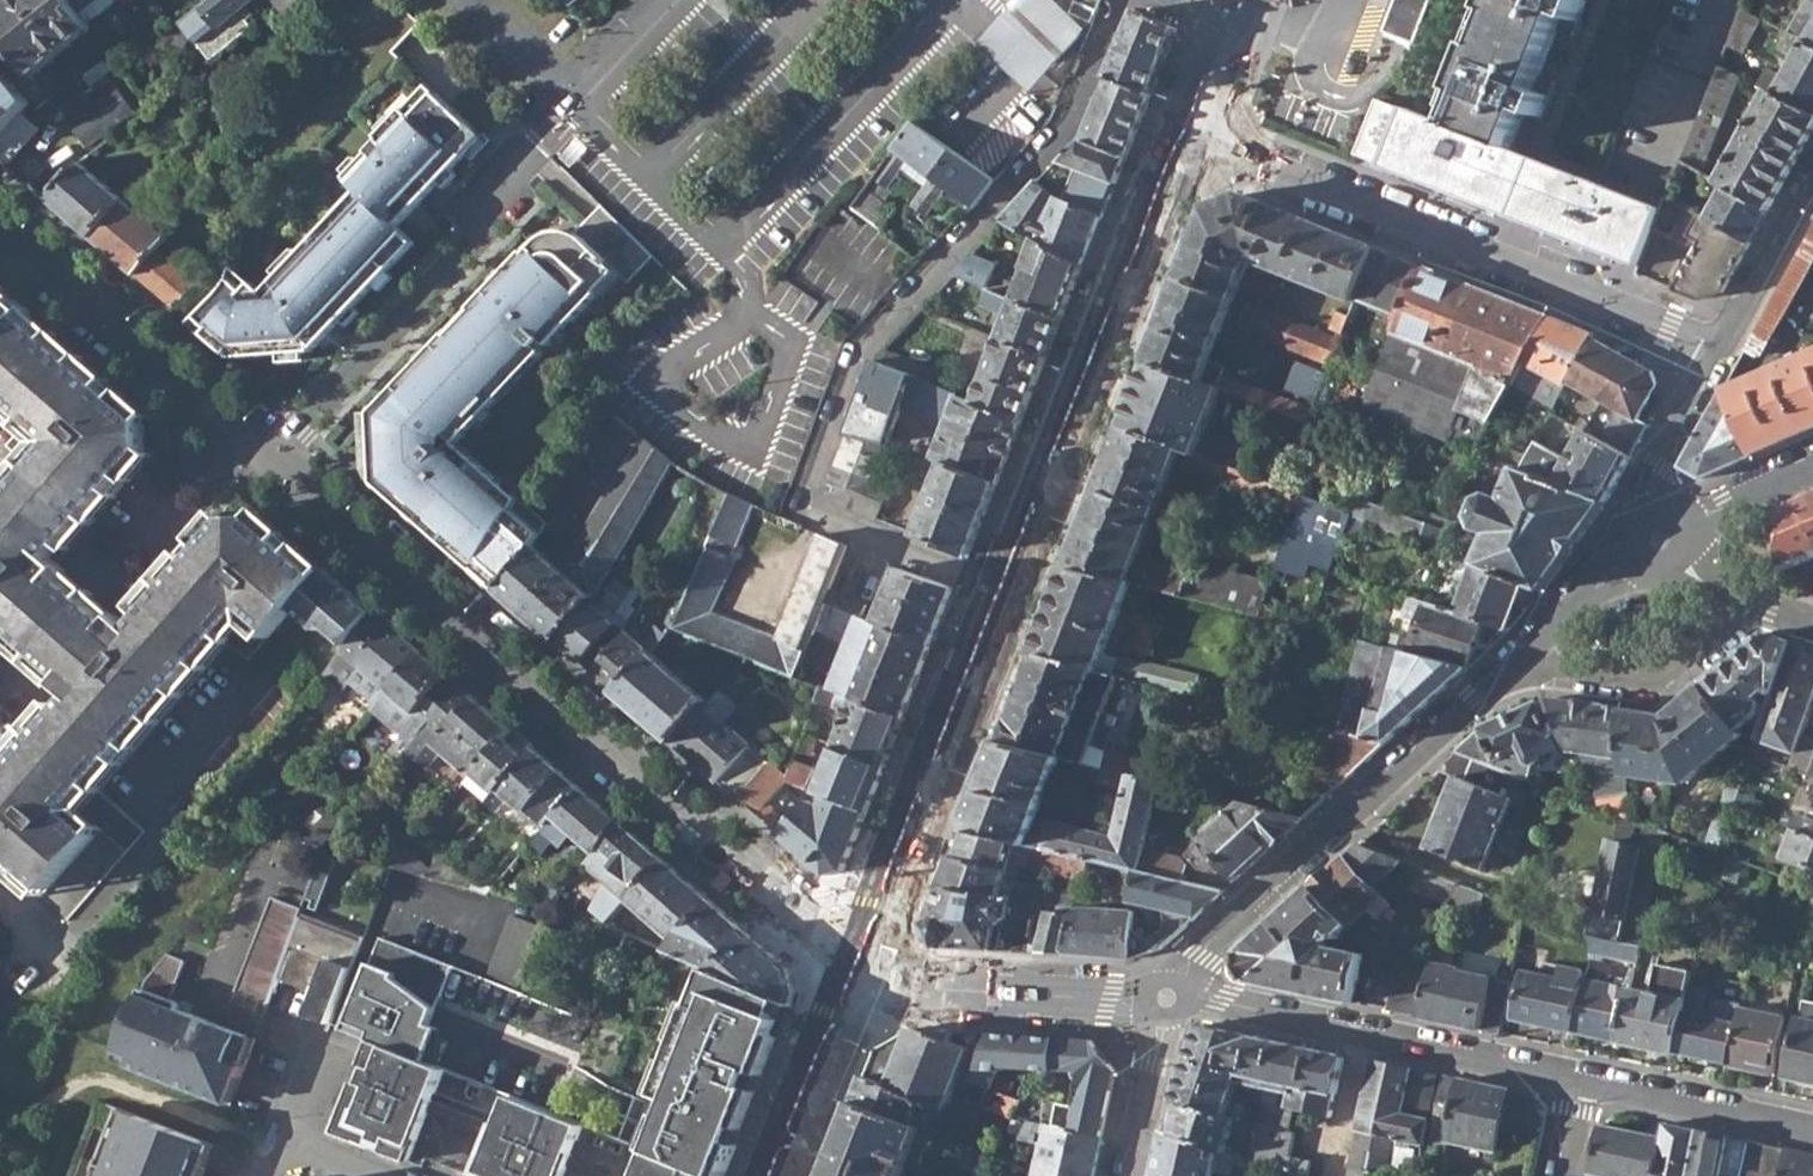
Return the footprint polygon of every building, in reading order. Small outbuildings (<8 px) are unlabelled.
[(4,44),(32,78),(90,32),(80,17),(66,0),(10,0),(0,8),(0,47),(4,44)] [(80,17),(91,7),(100,0),(66,0),(80,17)] [(169,46),(214,18),(219,27),(256,0),(214,0),(165,37),(169,46)] [(290,21),(316,0),(273,0),(290,21)] [(1100,0),(1076,0),(1097,9),(1100,0)] [(1455,107),(1462,110),(1457,124),(1384,97),(1372,135),(1373,157),(1387,163),(1386,166),(1639,269),(1655,228),(1662,209),(1512,150),(1527,113),(1542,119),(1557,82),(1542,77),(1560,31),(1575,36),(1588,2),(1582,0),(1497,0),(1455,107)] [(1416,41),(1432,0),(1396,0),(1384,30),(1402,36),(1416,41)] [(1761,14),(1767,0),(1743,0),(1741,3),(1761,14)] [(1790,30),(1792,32),(1797,35),(1812,44),(1812,0),(1808,0),(1790,30)] [(1727,41),(1748,51),(1765,16),(1761,14),(1741,3),(1727,41)] [(1110,76),(1153,91),(1178,27),(1138,12),(1110,76)] [(1812,114),(1812,44),(1797,35),(1792,32),(1783,47),(1798,56),(1786,77),(1772,69),(1761,85),(1773,92),(1812,114)] [(1692,165),(1704,173),(1741,74),(1719,62),(1681,159),(1692,165)] [(0,68),(0,137),(31,104),(0,68)] [(1084,137),(1128,155),(1153,91),(1110,76),(1084,137)] [(243,295),(229,281),(227,285),(218,296),(209,306),(203,313),(200,316),(193,322),(190,325),(224,354),(227,351),(227,357),(314,354),(417,245),(399,228),(484,139),(429,86),(378,138),(382,142),(347,180),(363,196),(341,220),(337,217),(262,296),(252,285),(243,295)] [(1768,211),(1812,130),(1812,114),(1773,92),(1721,182),(1768,211)] [(87,158),(135,122),(113,93),(65,127),(87,158)] [(909,160),(932,178),(907,212),(915,217),(920,210),(927,215),(940,197),(964,214),(974,207),(994,180),(912,121),(873,175),(890,187),(909,160)] [(1112,195),(1088,185),(1075,178),(1082,170),(1093,175),(1116,184),(1128,155),(1084,137),(1042,179),(1063,200),(1103,216),(1112,195)] [(1670,189),(1675,202),(1692,165),(1681,159),(1670,189)] [(90,238),(122,198),(116,193),(81,162),(46,200),(90,238)] [(1088,185),(1093,175),(1082,170),(1075,178),(1088,185)] [(135,176),(116,193),(122,198),(140,183),(135,176)] [(1719,201),(1707,220),(1750,243),(1768,211),(1721,182),(1711,177),(1702,191),(1719,201)] [(1039,240),(1084,266),(1103,216),(1063,200),(1042,179),(1003,218),(1039,240)] [(865,186),(854,203),(883,228),(896,211),(865,186)] [(1662,209),(1655,228),(1689,246),(1693,237),(1705,244),(1679,291),(1701,300),(1726,291),(1750,243),(1707,220),(1675,202),(1670,189),(1662,209)] [(1181,274),(1234,295),(1248,262),(1256,258),(1290,272),(1312,220),(1245,192),(1206,210),(1181,274)] [(168,238),(131,205),(122,198),(90,238),(135,276),(174,310),(197,283),(158,250),(168,238)] [(654,257),(602,206),(591,217),(574,235),(555,236),(538,244),(526,255),(524,253),(470,311),(471,313),(448,338),(446,336),(371,415),(375,485),(499,592),(536,547),(546,532),(550,525),(458,446),(617,274),(628,284),(654,257)] [(1290,272),(1358,300),(1359,298),(1380,247),(1312,220),(1290,272)] [(1745,351),(1757,358),(1763,355),(1812,266),(1812,229),(1745,351)] [(1039,240),(1021,284),(1006,278),(997,274),(991,289),(993,289),(1064,317),(1084,266),(1039,240)] [(1359,298),(1404,317),(1424,266),(1380,247),(1359,298)] [(991,289),(997,274),(1000,266),(977,256),(958,276),(991,289)] [(1001,262),(1000,266),(997,274),(1006,278),(1010,266),(1001,262)] [(1366,409),(1476,453),(1512,388),(1524,365),(1550,317),(1424,266),(1404,317),(1379,377),(1366,409)] [(1148,359),(1199,380),(1208,359),(1234,295),(1181,274),(1148,359)] [(31,661),(86,599),(70,585),(60,576),(65,570),(50,558),(61,544),(144,451),(143,425),(23,319),(30,312),(0,286),(0,396),(55,445),(0,507),(0,634),(16,648),(31,661)] [(1000,339),(1048,356),(1064,317),(993,289),(986,306),(1010,315),(1000,339)] [(1279,328),(1283,330),(1287,318),(1248,301),(1243,314),(1266,323),(1279,328)] [(1331,329),(1344,335),(1352,316),(1338,310),(1331,329)] [(151,418),(30,312),(23,319),(143,425),(151,418)] [(1237,328),(1260,337),(1266,323),(1243,314),(1237,328)] [(1595,335),(1550,317),(1524,365),(1512,388),(1554,409),(1568,383),(1593,338),(1595,335)] [(1326,348),(1337,353),(1339,348),(1342,340),(1287,318),(1283,330),(1301,337),(1314,343),(1326,348)] [(1260,337),(1274,342),(1279,328),(1266,323),(1260,337)] [(1274,342),(1297,351),(1301,337),(1283,330),(1279,328),(1274,342)] [(1297,351),(1308,355),(1314,343),(1301,337),(1297,351)] [(1601,441),(1632,458),(1650,425),(1638,418),(1656,383),(1655,371),(1593,338),(1568,383),(1619,409),(1601,441)] [(1000,339),(981,386),(975,401),(1023,420),(1048,356),(1000,339)] [(1308,355),(1321,360),(1326,348),(1314,343),(1308,355)] [(1327,363),(1332,365),(1335,359),(1337,353),(1326,348),(1321,360),(1327,363)] [(1349,353),(1339,348),(1337,353),(1335,359),(1345,363),(1349,353)] [(1726,388),(1754,454),(1812,428),(1812,350),(1726,388)] [(914,378),(975,401),(981,386),(886,351),(875,363),(914,378)] [(1190,453),(1197,456),(1223,390),(1217,387),(1199,380),(1148,359),(1122,426),(1182,450),(1190,453)] [(1199,380),(1217,387),(1223,373),(1226,367),(1208,359),(1199,380)] [(1293,375),(1323,387),(1329,374),(1298,361),(1293,375)] [(890,442),(903,407),(914,378),(875,363),(849,436),(890,442)] [(1332,365),(1327,363),(1323,370),(1329,372),(1332,365)] [(1223,390),(1234,395),(1240,379),(1223,373),(1217,387),(1223,390)] [(1287,389),(1317,402),(1323,387),(1293,375),(1287,389)] [(951,418),(934,457),(948,464),(948,462),(998,482),(1023,420),(975,401),(914,378),(903,407),(940,422),(943,415),(951,418)] [(1234,395),(1252,402),(1258,387),(1240,379),(1234,395)] [(1252,402),(1262,406),(1268,391),(1258,387),(1252,402)] [(1682,469),(1700,478),(1754,454),(1726,388),(1724,388),(1682,463),(1682,469)] [(1262,406),(1271,409),(1277,395),(1268,391),(1262,406)] [(1276,411),(1279,412),(1285,398),(1277,395),(1271,409),(1276,411)] [(55,445),(0,396),(0,407),(44,447),(0,495),(0,507),(55,445)] [(1279,412),(1288,416),(1295,402),(1285,398),(1279,412)] [(1288,416),(1296,419),(1303,405),(1295,402),(1288,416)] [(1296,419),(1308,424),(1316,405),(1310,402),(1307,407),(1303,405),(1296,419)] [(1279,412),(1276,411),(1268,431),(1338,458),(1346,439),(1308,424),(1296,419),(1288,416),(1279,412)] [(1563,438),(1577,445),(1584,432),(1550,415),(1541,432),(1560,443),(1563,438)] [(618,418),(582,475),(594,483),(603,489),(637,434),(618,418)] [(1141,556),(1182,450),(1122,426),(1067,565),(1151,587),(1259,615),(1269,582),(1193,562),(1190,570),(1141,556)] [(1601,441),(1584,432),(1577,445),(1569,458),(1536,441),(1520,470),(1604,503),(1632,458),(1601,441)] [(849,436),(828,497),(878,518),(891,484),(877,478),(890,442),(849,436)] [(499,592),(554,639),(584,595),(671,464),(644,440),(586,528),(588,532),(558,565),(536,547),(499,592)] [(151,456),(144,451),(61,544),(68,552),(151,456)] [(1197,456),(1190,453),(1183,468),(1299,514),(1294,530),(1340,548),(1352,516),(1296,494),(1252,477),(1197,456)] [(1492,533),(1479,566),(1524,584),(1542,591),(1604,503),(1520,470),(1480,454),(1476,462),(1513,478),(1503,501),(1488,495),(1481,499),(1472,518),(1478,527),(1492,533)] [(1252,477),(1296,494),(1304,476),(1259,458),(1252,477)] [(948,464),(918,534),(969,555),(998,482),(948,462),(948,464)] [(582,475),(573,489),(586,496),(594,483),(582,475)] [(558,540),(586,496),(573,489),(550,525),(546,532),(558,540)] [(1783,563),(1812,550),(1812,494),(1779,509),(1783,563)] [(731,495),(690,577),(724,591),(737,559),(733,556),(737,545),(740,546),(757,506),(731,495)] [(1356,518),(1415,541),(1423,521),(1364,497),(1356,518)] [(258,512),(251,519),(319,578),(326,571),(258,512)] [(134,610),(142,616),(225,522),(218,515),(134,610)] [(86,599),(31,661),(44,671),(59,685),(72,696),(60,709),(0,778),(0,847),(48,888),(93,835),(67,811),(245,611),(271,634),(292,609),(319,578),(251,519),(226,520),(225,522),(142,616),(131,629),(118,618),(113,622),(98,609),(86,599)] [(1449,531),(1423,521),(1415,541),(1440,551),(1449,531)] [(683,590),(674,630),(749,658),(802,678),(828,600),(832,591),(847,546),(825,535),(782,640),(715,615),(719,603),(683,590)] [(1784,569),(1799,571),(1812,564),(1812,550),(1783,563),(1784,569)] [(1482,621),(1506,629),(1524,584),(1479,566),(1471,563),(1452,611),(1482,621)] [(1033,654),(1098,670),(1123,605),(1144,610),(1151,587),(1067,565),(1033,654)] [(879,622),(882,623),(935,643),(957,587),(900,569),(879,622)] [(1812,597),(1812,580),(1800,577),(1799,571),(1784,569),(1786,587),(1812,597)] [(321,623),(343,642),(370,609),(366,605),(326,571),(319,578),(292,609),(315,630),(321,623)] [(683,590),(719,603),(724,591),(690,577),(683,590)] [(866,606),(832,591),(828,600),(856,612),(863,615),(866,606)] [(554,639),(581,662),(611,619),(584,595),(554,639)] [(1409,654),(1464,669),(1482,621),(1452,611),(1426,602),(1409,654)] [(420,651),(370,609),(343,642),(322,668),(320,670),(340,687),(346,679),(376,704),(387,689),(420,651)] [(265,640),(271,634),(245,611),(67,811),(93,835),(99,828),(79,810),(103,782),(244,623),(265,640)] [(863,615),(836,690),(906,717),(935,643),(882,623),(879,622),(863,615)] [(1123,654),(1144,661),(1159,626),(1137,616),(1123,654)] [(650,621),(635,639),(653,653),(661,643),(674,630),(664,620),(658,626),(650,621)] [(616,693),(653,653),(635,639),(624,628),(594,674),(616,693)] [(674,630),(661,643),(692,655),(694,651),(740,670),(749,658),(674,630)] [(1767,695),(1774,698),(1795,642),(1767,632),(1706,684),(1738,731),(1759,716),(1767,695)] [(1795,753),(1812,706),(1812,647),(1795,642),(1774,698),(1758,739),(1795,753)] [(1339,731),(1386,743),(1466,669),(1464,669),(1409,654),(1364,643),(1339,731)] [(420,651),(387,689),(376,704),(371,709),(413,744),(429,724),(461,686),(420,651)] [(711,704),(653,653),(616,693),(675,744),(711,704)] [(1159,782),(1178,787),(1181,777),(1165,773),(1167,765),(1107,749),(1120,717),(1105,712),(1115,688),(1133,693),(1137,681),(1114,675),(1098,670),(1033,654),(999,741),(1159,782)] [(1121,659),(1114,675),(1137,681),(1226,703),(1230,689),(1209,684),(1208,688),(1196,684),(1198,678),(1121,659)] [(827,687),(832,689),(838,672),(812,662),(805,679),(827,687)] [(1626,773),(1678,784),(1740,734),(1738,731),(1706,684),(1670,715),(1628,709),(1627,760),(1626,773)] [(406,751),(419,761),(474,696),(461,686),(429,724),(413,744),(406,751)] [(766,766),(773,759),(728,719),(742,704),(723,687),(711,704),(675,744),(736,798),(766,766)] [(839,745),(887,765),(906,717),(836,690),(832,689),(827,687),(823,698),(852,710),(839,745)] [(448,753),(473,774),(475,772),(505,737),(512,729),(474,696),(419,761),(432,772),(448,753)] [(1547,700),(1571,754),(1584,755),(1611,758),(1610,771),(1626,773),(1627,760),(1628,709),(1551,698),(1547,700)] [(60,709),(52,703),(0,762),(0,778),(60,709)] [(1536,766),(1540,759),(1534,748),(1550,742),(1552,739),(1537,704),(1485,726),(1458,754),(1518,776),(1522,775),(1530,766),(1536,766)] [(1310,772),(1344,782),(1386,743),(1339,731),(1321,727),(1310,772)] [(803,751),(814,755),(820,738),(809,735),(803,751)] [(485,790),(491,796),(525,756),(505,737),(475,772),(490,784),(485,790)] [(999,741),(964,829),(1091,860),(1102,862),(1122,867),(1138,871),(1143,850),(1159,782),(999,741)] [(1554,753),(1550,742),(1534,748),(1540,759),(1554,753)] [(826,793),(869,811),(887,765),(839,745),(828,776),(798,763),(794,775),(792,780),(826,793)] [(525,805),(544,824),(577,786),(533,748),(525,756),(491,796),(484,803),(495,812),(509,797),(522,807),(525,805)] [(1500,822),(1507,804),(1512,789),(1518,776),(1458,754),(1437,773),(1452,778),(1425,848),(1482,870),(1484,864),(1491,842),(1500,822)] [(1611,758),(1584,755),(1583,769),(1599,771),(1603,799),(1592,802),(1593,804),(1626,816),(1626,773),(1610,771),(1611,758)] [(787,785),(792,780),(794,775),(773,759),(766,766),(787,785)] [(772,804),(787,785),(766,766),(736,798),(756,815),(770,827),(782,815),(772,804)] [(480,796),(485,790),(490,784),(475,772),(473,774),(466,782),(480,796)] [(445,791),(452,798),(463,786),(456,779),(445,791)] [(1703,844),(1716,849),(1733,806),(1740,787),(1728,781),(1703,844)] [(1298,817),(1304,819),(1333,792),(1307,783),(1298,817)] [(573,833),(593,851),(620,822),(577,786),(544,824),(528,841),(541,852),(553,838),(561,846),(573,833)] [(1523,792),(1512,789),(1507,804),(1516,809),(1523,792)] [(869,811),(826,793),(823,803),(811,799),(779,834),(825,874),(846,869),(869,811)] [(1208,872),(1213,868),(1221,862),(1226,868),(1236,881),(1304,819),(1298,817),(1242,803),(1227,816),(1205,838),(1185,855),(1197,868),(1208,872)] [(1199,832),(1205,838),(1227,816),(1223,811),(1199,832)] [(345,824),(330,812),(302,844),(324,850),(345,824)] [(1810,834),(1812,825),(1812,820),(1796,814),(1791,828),(1796,829),(1810,834)] [(1615,942),(1640,947),(1664,830),(1641,821),(1636,844),(1615,942)] [(584,862),(627,899),(663,859),(620,822),(593,851),(584,862)] [(1520,829),(1500,822),(1491,842),(1497,845),(1512,850),(1520,829)] [(941,888),(1000,897),(1004,886),(1013,864),(1085,880),(1091,860),(964,829),(941,888)] [(1812,864),(1812,835),(1810,834),(1796,829),(1786,855),(1812,864)] [(1592,936),(1615,942),(1636,844),(1608,838),(1588,935),(1592,936)] [(1499,852),(1497,845),(1491,842),(1484,864),(1488,867),(1495,862),(1499,852)] [(1359,845),(1339,863),(1379,890),(1389,881),(1384,876),(1401,861),(1359,845)] [(48,888),(0,847),(0,859),(42,895),(48,888)] [(1138,871),(1181,881),(1186,861),(1143,850),(1138,871)] [(392,867),(421,875),(427,867),(407,851),(392,867)] [(627,899),(673,939),(709,899),(663,859),(627,899)] [(1095,890),(1102,862),(1091,860),(1085,880),(1083,888),(1095,890)] [(1219,875),(1226,868),(1221,862),(1213,868),(1219,875)] [(1383,894),(1379,890),(1339,863),(1312,888),(1349,927),(1367,908),(1383,894)] [(1406,888),(1444,903),(1452,881),(1414,866),(1406,888)] [(1116,892),(1132,896),(1138,871),(1122,867),(1116,892)] [(1130,902),(1195,919),(1225,892),(1181,881),(1138,871),(1132,896),(1130,902)] [(527,899),(549,903),(559,892),(544,879),(527,899)] [(1031,900),(1064,903),(1066,893),(1004,886),(1000,897),(1031,900)] [(1007,922),(1028,923),(1031,900),(1000,897),(941,888),(927,924),(939,946),(998,950),(1000,926),(1007,922)] [(1249,981),(1354,1004),(1365,954),(1339,946),(1329,949),(1326,940),(1339,935),(1349,927),(1312,888),(1242,953),(1249,981)] [(1393,905),(1383,894),(1367,908),(1377,920),(1393,905)] [(302,909),(271,897),(234,992),(267,1004),(276,979),(286,951),(299,917),(302,909)] [(703,964),(714,969),(746,931),(709,899),(673,939),(665,949),(703,964)] [(1026,952),(1066,954),(1070,904),(1064,903),(1031,900),(1028,923),(1026,952)] [(1066,954),(1132,959),(1137,917),(1138,911),(1070,904),(1066,954)] [(511,915),(489,981),(520,993),(542,924),(511,915)] [(299,917),(286,951),(276,979),(308,991),(320,962),(332,929),(299,917)] [(1132,959),(1135,959),(1150,954),(1153,924),(1153,920),(1137,917),(1132,959)] [(1162,926),(1153,924),(1150,954),(1161,950),(1185,928),(1167,923),(1162,926)] [(330,1025),(353,966),(363,941),(332,929),(320,962),(308,991),(317,994),(308,1016),(330,1025)] [(735,977),(793,1001),(797,991),(789,968),(746,931),(714,969),(735,977)] [(1589,951),(1637,963),(1640,947),(1615,942),(1592,936),(1589,951)] [(371,1041),(425,1062),(438,1029),(430,1026),(452,967),(380,939),(345,1031),(361,1037),(371,1041)] [(1383,1010),(1417,1017),(1431,960),(1431,957),(1409,951),(1402,974),(1392,972),(1383,1010)] [(142,989),(170,1000),(185,962),(167,955),(145,981),(142,989)] [(1417,1017),(1482,1031),(1491,991),(1494,991),(1497,979),(1459,970),(1460,967),(1431,960),(1417,1017)] [(703,964),(634,1143),(649,1149),(720,1175),(723,1175),(759,1086),(793,1001),(735,977),(714,969),(703,964)] [(1619,1041),(1673,1052),(1683,1010),(1691,970),(1657,964),(1652,991),(1631,987),(1630,992),(1619,1041)] [(1512,1019),(1573,1032),(1583,981),(1585,973),(1559,967),(1557,981),(1521,973),(1512,1019)] [(1744,992),(1752,993),(1756,972),(1749,971),(1744,992)] [(1774,1002),(1785,1004),(1790,980),(1779,977),(1774,1002)] [(1573,1032),(1619,1041),(1630,992),(1583,981),(1573,1032)] [(170,1000),(142,989),(118,1053),(134,1059),(131,1068),(223,1103),(235,1071),(242,1074),(255,1039),(179,1009),(181,1004),(170,1000)] [(1729,1065),(1772,1073),(1783,1016),(1741,1008),(1738,1021),(1729,1065)] [(1738,1021),(1683,1010),(1673,1052),(1729,1065),(1738,1021)] [(1812,1082),(1812,1020),(1797,1017),(1785,1076),(1812,1082)] [(1300,1111),(1332,1117),(1346,1055),(1201,1025),(1175,1099),(1225,1115),(1238,1080),(1292,1093),(1290,1106),(1295,1107),(1300,1109),(1300,1111)] [(970,1049),(958,1045),(952,1042),(955,1031),(910,1029),(878,1047),(855,1103),(932,1133),(936,1135),(970,1049)] [(964,1032),(955,1031),(952,1042),(958,1045),(964,1032)] [(1014,1035),(989,1033),(973,1083),(989,1088),(996,1071),(1001,1071),(1002,1068),(1051,1070),(1053,1037),(1025,1036),(1025,1038),(1013,1038),(1014,1035)] [(1047,1124),(1101,1136),(1115,1067),(1096,1040),(1053,1037),(1051,1070),(1073,1072),(1074,1077),(1079,1080),(1074,1105),(1045,1099),(1043,1124),(1047,1124)] [(408,1163),(444,1070),(425,1062),(371,1041),(334,1133),(408,1163)] [(134,1059),(118,1053),(114,1062),(131,1068),(134,1059)] [(1358,1130),(1392,1137),(1423,1144),(1428,1122),(1400,1116),(1404,1102),(1412,1069),(1375,1061),(1358,1130)] [(1404,1102),(1430,1109),(1437,1075),(1412,1069),(1404,1102)] [(242,1074),(235,1071),(223,1103),(230,1106),(242,1074)] [(1440,1094),(1457,1098),(1461,1080),(1444,1076),(1440,1094)] [(1502,1127),(1540,1137),(1545,1110),(1538,1098),(1532,1095),(1461,1080),(1457,1098),(1454,1115),(1450,1131),(1449,1138),(1497,1149),(1502,1127)] [(983,1105),(1013,1115),(1019,1099),(989,1088),(983,1105)] [(1437,1111),(1454,1115),(1457,1098),(1440,1094),(1437,1111)] [(583,1123),(510,1095),(478,1175),(563,1175),(583,1123)] [(1165,1130),(1224,1150),(1234,1117),(1225,1115),(1175,1099),(1165,1130)] [(1400,1116),(1428,1122),(1430,1109),(1404,1102),(1400,1116)] [(910,1159),(919,1163),(932,1133),(855,1103),(827,1175),(903,1175),(910,1159)] [(1272,1115),(1293,1119),(1295,1107),(1290,1106),(1279,1103),(1272,1109),(1272,1115)] [(119,1109),(93,1175),(202,1175),(214,1146),(119,1109)] [(1433,1127),(1450,1131),(1454,1115),(1437,1111),(1433,1127)] [(1270,1125),(1292,1129),(1293,1119),(1272,1115),(1270,1125)] [(1047,1124),(1043,1124),(1029,1120),(1021,1138),(1043,1143),(1035,1175),(1092,1175),(1101,1136),(1047,1124)] [(1253,1148),(1291,1156),(1296,1130),(1292,1129),(1270,1125),(1259,1123),(1253,1148)] [(1657,1175),(1689,1175),(1699,1130),(1668,1124),(1665,1141),(1657,1175)] [(1607,1175),(1657,1175),(1665,1141),(1602,1125),(1592,1173),(1607,1175)] [(1429,1145),(1447,1148),(1449,1138),(1450,1131),(1433,1127),(1429,1145)] [(1154,1175),(1213,1175),(1214,1169),(1231,1173),(1234,1154),(1224,1150),(1165,1130),(1154,1175)] [(1355,1147),(1389,1153),(1392,1137),(1358,1130),(1355,1147)] [(1729,1137),(1699,1130),(1689,1175),(1719,1175),(1729,1137)] [(941,1151),(980,1166),(985,1154),(950,1140),(946,1139),(941,1151)] [(1790,1150),(1751,1142),(1742,1175),(1784,1175),(1790,1150)] [(1389,1153),(1355,1147),(1351,1166),(1384,1173),(1389,1153)] [(1313,1161),(1291,1156),(1253,1148),(1250,1160),(1274,1174),(1285,1175),(1310,1175),(1313,1161)] [(649,1149),(639,1175),(720,1175),(649,1149)] [(1784,1175),(1812,1175),(1812,1155),(1790,1150),(1784,1175)] [(976,1175),(991,1175),(998,1159),(985,1154),(980,1166),(976,1175)] [(1384,1173),(1351,1166),(1349,1175),(1383,1175),(1384,1173)]
